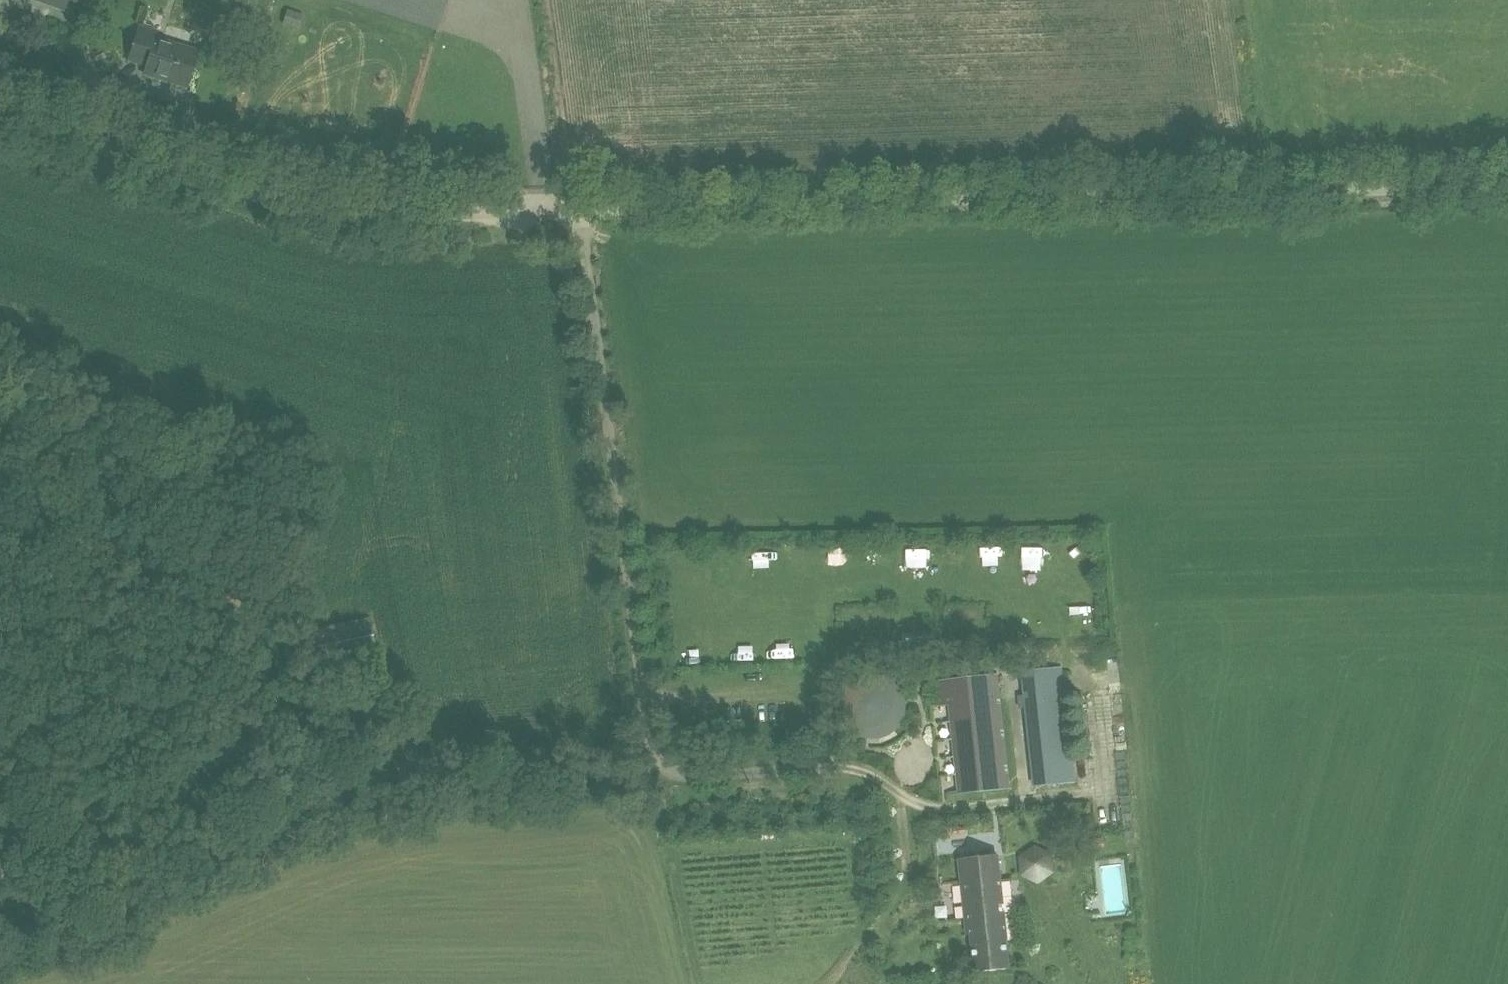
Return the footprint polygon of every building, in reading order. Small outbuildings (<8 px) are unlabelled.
[(72,12),(76,0),(39,0),(72,12)] [(187,85),(199,50),(157,36),(159,30),(140,24),(129,58),(147,64),(145,72),(187,85)] [(1050,690),(1051,680),(1032,677),(1034,667),(1022,665),(1019,685),(1050,690)] [(845,685),(842,693),(840,701),(841,709),(844,717),(848,723),(854,729),(861,733),(869,735),(877,735),(885,732),(892,728),(898,723),(903,716),(905,708),(905,700),(904,692),(900,684),(895,678),(888,674),(881,671),(872,670),(864,671),(857,674),(850,679),(845,685)] [(951,791),(1010,785),(998,671),(939,677),(951,791)] [(1065,691),(1024,695),(1033,784),(1074,780),(1065,691)] [(999,855),(961,859),(968,934),(971,934),(974,972),(1009,969),(999,855)] [(1111,867),(1113,915),(1127,915),(1126,905),(1133,905),(1131,866),(1111,867)]
